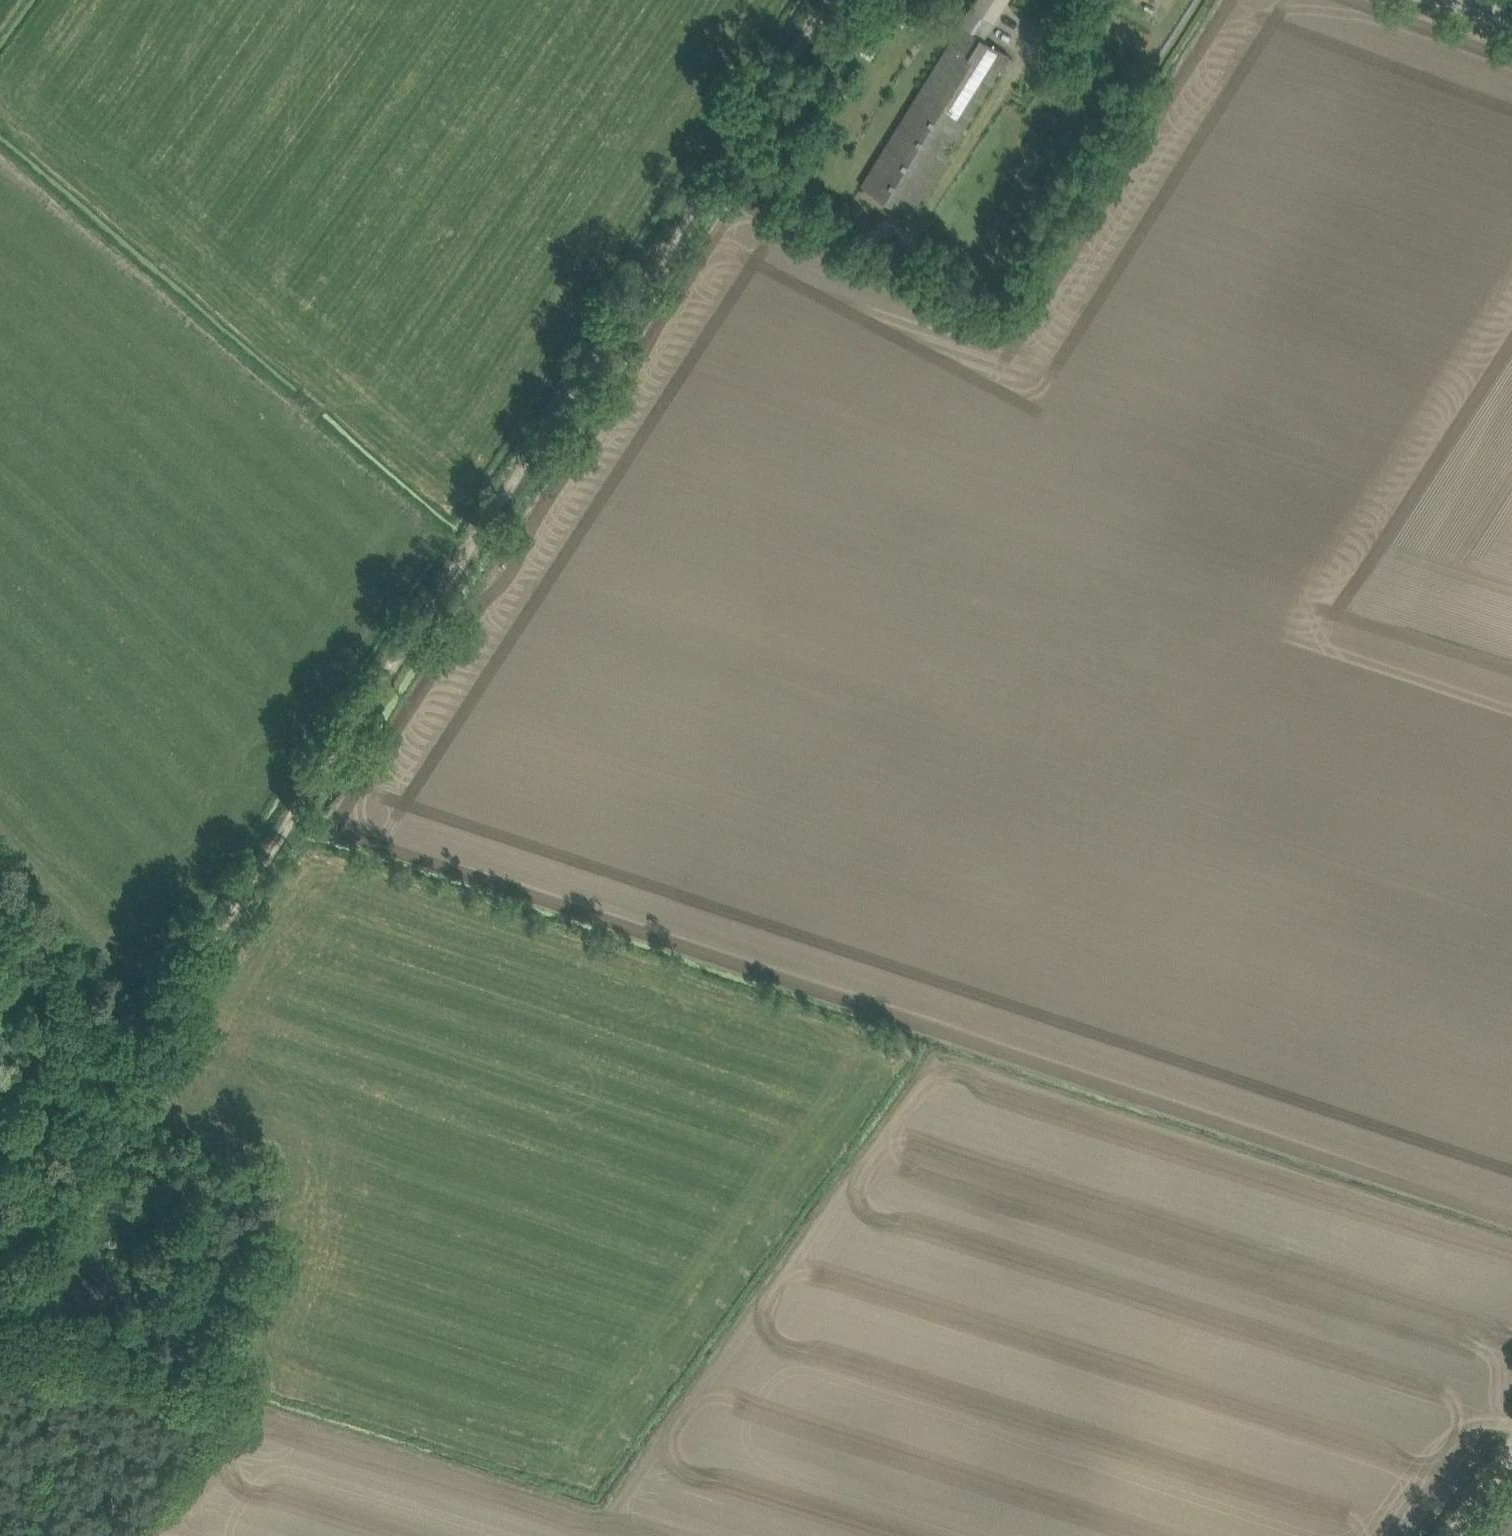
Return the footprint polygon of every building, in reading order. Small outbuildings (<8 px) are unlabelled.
[(863,184),(911,214),(1000,71),(1010,55),(984,37),(973,30),(984,15),(994,22),(1006,4),(1009,0),(978,0),(863,184)]
